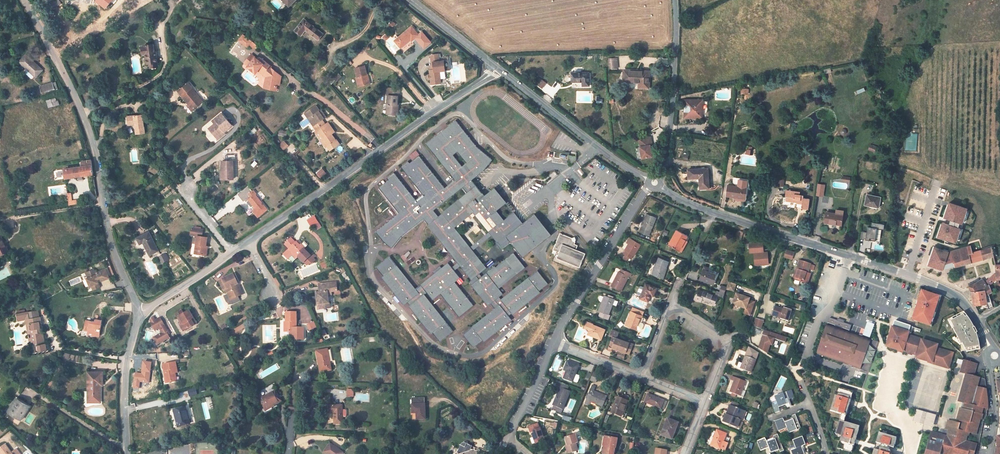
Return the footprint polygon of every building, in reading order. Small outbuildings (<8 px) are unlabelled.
[(58,0),(47,7),(50,10),(61,3),(58,0)] [(318,40),(323,34),(304,19),(295,30),(301,35),(305,30),(318,40)] [(419,35),(411,27),(395,41),(400,48),(410,39),(412,41),(419,35)] [(145,54),(147,64),(150,64),(157,63),(156,51),(154,51),(153,44),(147,45),(148,47),(145,47),(141,48),(142,54),(145,54)] [(438,54),(431,55),(431,58),(432,66),(433,66),(434,70),(429,70),(430,76),(428,76),(429,80),(430,79),(431,81),(431,85),(440,84),(440,80),(439,71),(450,70),(449,60),(448,60),(448,57),(443,58),(443,61),(439,61),(439,57),(438,54)] [(42,70),(26,55),(19,62),(36,77),(42,70)] [(616,58),(609,59),(609,69),(617,68),(616,58)] [(280,79),(281,76),(269,67),(270,66),(261,59),(251,70),(255,73),(258,70),(260,72),(262,70),(267,74),(266,76),(264,88),(274,90),(275,87),(276,88),(277,84),(278,78),(280,79)] [(358,87),(368,84),(366,75),(367,74),(365,66),(355,68),(357,77),(356,77),(358,87)] [(649,88),(649,72),(624,71),(623,82),(629,82),(639,82),(639,87),(649,88)] [(589,86),(589,73),(581,73),(576,73),(572,73),(572,82),(582,82),(582,86),(589,86)] [(327,81),(322,76),(314,86),(319,90),(327,81)] [(54,89),(52,83),(40,86),(42,92),(54,89)] [(188,83),(178,91),(182,96),(187,103),(189,102),(190,103),(189,104),(187,105),(192,111),(203,102),(192,88),(193,88),(188,83)] [(400,88),(387,88),(387,95),(388,95),(387,104),(389,104),(388,114),(398,115),(398,105),(397,105),(398,96),(399,96),(400,88)] [(57,101),(56,98),(51,99),(53,107),(59,105),(58,100),(57,101)] [(703,100),(685,100),(684,118),(699,118),(700,109),(703,109),(703,100)] [(305,113),(308,118),(311,118),(315,124),(313,125),(317,131),(318,131),(328,146),(327,146),(330,150),(339,144),(336,140),(331,134),(330,133),(333,131),(328,123),(325,124),(322,120),(326,117),(321,110),(320,111),(316,105),(305,113)] [(215,124),(209,128),(218,139),(222,136),(221,134),(232,126),(222,113),(212,121),(215,124)] [(144,133),(143,115),(128,117),(128,125),(135,124),(136,134),(144,133)] [(472,251),(492,235),(502,246),(509,240),(511,243),(523,258),(552,234),(535,213),(522,224),(513,212),(503,220),(495,210),(504,204),(502,202),(504,201),(496,190),(494,192),(493,190),(483,198),(480,195),(482,193),(476,186),(467,194),(442,214),(438,217),(433,211),(462,188),(471,180),(483,171),(492,159),(476,147),(455,120),(425,144),(454,180),(447,186),(421,154),(412,161),(410,159),(403,165),(425,193),(418,198),(396,171),(389,176),(391,178),(381,186),(402,211),(378,230),(386,240),(394,247),(403,235),(423,218),(458,262),(452,267),(449,263),(415,290),(389,256),(376,267),(383,276),(382,277),(405,305),(408,302),(410,305),(432,333),(433,333),(440,342),(453,331),(424,295),(427,292),(432,299),(443,291),(462,315),(477,303),(458,279),(460,277),(455,271),(461,265),(472,279),(476,276),(478,279),(472,284),(489,305),(491,303),(495,309),(463,335),(474,348),(482,341),(483,342),(511,319),(508,316),(511,314),(512,314),(540,292),(539,291),(548,284),(538,271),(501,300),(499,297),(502,294),(498,289),(525,267),(513,253),(500,264),(499,262),(481,276),(479,274),(486,268),(472,251)] [(328,146),(318,131),(317,131),(316,133),(326,147),(327,146),(328,146)] [(917,150),(917,133),(906,133),(906,150),(917,150)] [(652,157),(650,145),(652,145),(651,137),(639,139),(640,147),(642,158),(652,157)] [(233,179),(233,161),(222,161),(222,170),(221,170),(221,173),(224,173),(224,179),(233,179)] [(92,165),(82,166),(73,168),(74,177),(93,174),(92,165)] [(74,177),(73,168),(64,169),(65,178),(74,177)] [(322,169),(317,173),(321,178),(326,173),(322,169)] [(700,189),(709,188),(708,169),(688,170),(689,179),(699,178),(700,189)] [(747,188),(747,189),(750,190),(749,180),(733,177),(733,183),(737,187),(747,188)] [(471,180),(462,188),(467,194),(476,186),(471,180)] [(824,185),(817,184),(817,185),(816,195),(823,196),(824,185)] [(737,187),(728,185),(726,196),(735,197),(735,196),(745,198),(747,189),(747,188),(737,187)] [(258,217),(267,209),(255,195),(256,194),(254,190),(247,195),(250,198),(249,200),(253,205),(256,208),(254,210),(253,210),(258,217)] [(808,210),(809,199),(803,198),(803,196),(800,195),(800,193),(786,191),(785,197),(786,197),(786,201),(797,202),(797,201),(802,202),(801,209),(808,210)] [(867,195),(864,205),(878,208),(880,197),(867,195)] [(375,209),(378,214),(389,206),(386,201),(375,209)] [(943,222),(938,237),(955,243),(960,229),(958,228),(960,223),(962,224),(967,209),(949,203),(944,218),(946,219),(945,223),(943,222)] [(836,214),(826,212),(825,223),(841,225),(843,215),(836,214)] [(656,218),(646,214),(639,232),(649,236),(656,218)] [(318,222),(314,216),(307,220),(311,226),(318,222)] [(875,241),(877,228),(867,227),(866,232),(861,232),(860,239),(864,240),(872,241),(875,241)] [(206,246),(207,237),(202,236),(203,229),(192,228),(191,235),(197,236),(194,253),(205,255),(206,246)] [(687,236),(677,230),(668,245),(679,251),(685,241),(687,236)] [(158,251),(149,232),(136,238),(140,244),(143,243),(149,255),(158,251)] [(556,242),(556,244),(556,243),(553,250),(552,253),(555,254),(556,252),(559,253),(556,258),(558,258),(578,267),(580,267),(582,262),(583,259),(585,253),(576,250),(578,245),(574,244),(575,242),(573,241),(572,238),(564,235),(562,234),(560,233),(556,242)] [(1,236),(0,236),(0,254),(1,255),(9,251),(5,245),(4,245),(3,242),(4,242),(1,236)] [(303,249),(304,248),(301,245),(301,244),(300,245),(296,242),(295,243),(291,238),(285,244),(289,249),(283,255),(288,259),(289,258),(292,255),(293,254),(294,255),(295,254),(298,257),(303,263),(304,262),(306,264),(309,264),(313,263),(315,260),(313,258),(315,257),(313,255),(311,257),(303,249)] [(635,242),(631,239),(628,244),(625,250),(626,250),(624,254),(625,255),(630,257),(631,258),(633,255),(634,255),(641,245),(638,243),(635,242)] [(762,242),(751,243),(751,252),(757,251),(757,253),(754,253),(755,263),(762,263),(762,265),(768,264),(768,258),(767,258),(766,256),(768,256),(767,252),(763,252),(762,251),(763,251),(762,242)] [(954,265),(955,267),(993,256),(991,247),(972,253),(970,246),(950,252),(951,253),(954,265)] [(928,265),(943,270),(943,269),(954,265),(951,253),(948,254),(949,252),(934,247),(928,265)] [(791,259),(794,252),(786,250),(783,257),(791,259)] [(166,253),(159,256),(162,263),(169,260),(166,253)] [(663,279),(667,268),(666,268),(669,262),(667,261),(660,258),(658,258),(656,264),(655,264),(652,275),(663,279)] [(809,269),(813,270),(814,266),(811,265),(811,264),(800,261),(797,270),(798,270),(795,280),(807,284),(810,274),(808,273),(805,272),(807,269),(809,269)] [(708,268),(704,267),(700,279),(714,284),(717,275),(707,272),(708,268)] [(96,271),(93,270),(85,273),(88,278),(87,279),(90,286),(91,286),(93,290),(100,287),(97,279),(100,278),(101,281),(109,278),(105,269),(97,273),(96,271)] [(614,284),(612,287),(621,291),(629,276),(630,277),(632,273),(626,270),(626,271),(622,269),(621,272),(619,271),(613,283),(614,284)] [(236,284),(238,283),(233,274),(219,281),(223,290),(225,289),(228,294),(229,298),(225,300),(226,302),(229,303),(233,304),(239,300),(238,296),(241,295),(236,284)] [(988,279),(986,281),(989,285),(988,286),(982,279),(969,286),(971,292),(985,291),(986,296),(988,294),(992,292),(989,286),(991,284),(993,282),(995,281),(997,279),(997,274),(994,275),(989,280),(988,279)] [(34,289),(30,279),(25,281),(30,291),(34,289)] [(316,293),(317,304),(319,304),(320,309),(330,308),(330,303),(329,303),(328,295),(328,292),(331,292),(337,291),(336,282),(319,284),(319,293),(316,293)] [(736,284),(728,282),(727,289),(734,291),(736,284)] [(656,293),(657,288),(646,284),(644,287),(641,296),(640,299),(648,302),(650,295),(653,296),(655,292),(656,293)] [(704,292),(698,290),(694,299),(701,302),(701,299),(708,302),(714,304),(717,296),(723,298),(724,294),(716,291),(715,295),(704,291),(704,292)] [(926,292),(923,291),(921,296),(920,301),(919,300),(916,308),(915,312),(916,313),(914,320),(931,326),(941,297),(937,295),(926,292)] [(974,304),(974,306),(978,305),(978,304),(987,303),(989,309),(993,307),(991,302),(988,294),(986,296),(985,291),(971,292),(972,301),(974,304)] [(733,304),(746,309),(744,314),(750,315),(754,302),(749,301),(750,299),(736,294),(733,304)] [(608,297),(604,296),(598,311),(600,311),(599,316),(608,320),(610,315),(609,315),(615,300),(612,299),(608,297)] [(779,316),(786,318),(788,314),(787,314),(788,312),(788,313),(789,309),(782,307),(782,308),(775,306),(772,313),(779,316)] [(642,323),(640,322),(644,312),(632,307),(625,325),(637,330),(637,329),(640,330),(641,329),(643,325),(642,323)] [(41,331),(40,324),(42,323),(41,316),(39,316),(38,310),(36,310),(31,311),(28,312),(29,318),(29,319),(28,319),(30,330),(28,330),(30,342),(34,342),(36,351),(47,349),(46,343),(45,343),(43,333),(41,334),(41,331)] [(176,314),(178,318),(179,317),(183,324),(182,324),(180,325),(183,331),(194,325),(191,320),(193,318),(189,311),(184,314),(181,311),(176,314)] [(28,312),(16,313),(18,321),(26,319),(28,319),(29,319),(29,318),(28,312)] [(290,332),(296,332),(296,328),(296,312),(286,312),(286,322),(286,331),(290,332)] [(969,319),(967,316),(965,317),(963,314),(961,315),(953,319),(950,321),(953,327),(952,327),(957,337),(961,344),(962,343),(965,349),(979,346),(978,339),(978,337),(976,333),(973,328),(974,327),(973,325),(972,323),(969,319)] [(153,316),(150,320),(151,323),(155,330),(159,328),(162,333),(153,338),(157,345),(169,338),(168,335),(166,332),(168,331),(160,318),(155,320),(153,316)] [(764,321),(756,318),(753,326),(761,329),(764,321)] [(835,326),(827,324),(817,354),(818,354),(821,355),(848,365),(849,364),(852,365),(851,366),(860,369),(870,339),(862,336),(862,337),(859,336),(859,335),(841,329),(842,328),(849,330),(851,326),(829,318),(828,323),(835,325),(835,326)] [(98,320),(95,320),(95,322),(86,320),(84,328),(89,329),(88,331),(88,333),(99,335),(102,321),(98,320)] [(894,320),(892,328),(896,329),(897,328),(904,331),(910,333),(911,333),(912,329),(913,327),(894,320)] [(605,330),(592,325),(593,324),(587,322),(584,328),(588,329),(590,331),(588,334),(601,340),(605,330)] [(304,328),(296,328),(296,332),(290,332),(290,338),(296,338),(296,339),(304,340),(304,328)] [(909,335),(910,333),(904,331),(897,328),(896,329),(892,328),(890,336),(889,336),(889,337),(887,342),(887,344),(887,346),(889,347),(895,349),(898,350),(903,351),(904,351),(909,335)] [(608,350),(611,351),(612,348),(619,351),(625,352),(626,349),(629,342),(616,338),(618,332),(612,329),(609,335),(612,337),(608,350)] [(787,338),(764,330),(762,335),(765,336),(764,338),(762,338),(759,348),(767,353),(770,344),(772,345),(774,339),(785,342),(787,338)] [(922,340),(921,341),(920,340),(920,339),(909,335),(904,351),(904,352),(908,353),(908,354),(911,355),(912,354),(915,355),(917,349),(919,350),(916,358),(919,358),(919,359),(927,361),(928,361),(929,360),(943,364),(942,367),(949,369),(953,353),(936,348),(937,345),(922,340)] [(756,360),(758,353),(749,347),(745,356),(742,363),(741,368),(740,369),(744,370),(747,371),(751,373),(756,360)] [(320,372),(331,370),(327,349),(316,351),(320,372)] [(948,453),(952,453),(953,452),(960,453),(968,453),(972,453),(974,453),(977,444),(964,441),(966,432),(976,434),(980,419),(979,419),(980,414),(981,414),(983,408),(985,399),(981,398),(984,389),(977,387),(979,378),(977,377),(974,376),(973,376),(976,365),(972,364),(972,362),(964,360),(960,372),(966,374),(963,383),(965,384),(964,388),(962,388),(962,387),(961,392),(963,393),(962,397),(960,397),(960,396),(959,396),(958,401),(962,402),(965,403),(963,409),(960,408),(957,419),(960,420),(959,423),(958,429),(959,429),(958,432),(956,438),(948,436),(945,435),(944,440),(937,438),(938,433),(931,432),(929,440),(925,453),(940,453),(940,452),(948,453)] [(141,373),(135,372),(134,387),(139,388),(140,381),(148,382),(151,362),(143,361),(141,373)] [(579,365),(567,361),(564,369),(567,371),(565,379),(573,382),(579,365)] [(177,372),(176,362),(163,365),(164,371),(165,370),(166,373),(164,373),(165,378),(167,378),(168,383),(176,381),(175,373),(177,372)] [(102,385),(102,372),(88,372),(88,402),(100,402),(100,386),(100,385),(102,385)] [(746,381),(736,378),(735,381),(734,380),(730,392),(732,393),(736,394),(740,396),(746,381)] [(567,390),(569,386),(558,381),(556,385),(560,387),(552,406),(553,406),(557,407),(555,410),(555,411),(561,413),(570,391),(567,390)] [(590,405),(591,402),(603,407),(603,406),(604,405),(605,406),(607,403),(605,402),(606,400),(607,397),(594,391),(596,387),(592,386),(585,403),(590,405)] [(841,413),(846,415),(853,391),(837,387),(830,410),(841,413)] [(281,401),(275,390),(263,396),(264,398),(259,400),(265,410),(272,406),(271,406),(274,405),(281,401)] [(788,391),(774,396),(776,401),(771,403),(775,413),(780,411),(779,407),(785,405),(787,407),(788,407),(791,406),(788,397),(790,396),(788,391)] [(644,402),(661,408),(661,407),(664,408),(667,402),(648,394),(644,402)] [(623,399),(617,397),(611,412),(621,416),(627,401),(623,399)] [(29,407),(21,402),(21,401),(17,398),(7,412),(21,420),(29,407)] [(416,413),(417,419),(425,419),(424,398),(411,398),(412,413),(416,413)] [(723,422),(737,427),(739,421),(740,420),(742,421),(745,411),(736,408),(731,406),(730,405),(723,422)] [(342,406),(329,406),(329,413),(334,413),(334,424),(342,424),(342,417),(342,410),(342,406)] [(190,423),(186,407),(174,410),(178,426),(190,423)] [(931,425),(933,416),(919,411),(916,421),(931,425)] [(785,422),(783,418),(775,421),(778,431),(787,428),(788,433),(797,430),(801,429),(795,414),(791,416),(791,417),(791,420),(785,422)] [(673,431),(674,432),(678,423),(668,419),(661,435),(670,439),(673,431)] [(852,452),(860,426),(844,421),(839,420),(835,434),(841,435),(837,448),(852,452)] [(959,423),(948,420),(946,429),(950,430),(957,432),(958,429),(959,423)] [(532,434),(535,443),(540,442),(539,439),(540,438),(543,437),(540,428),(539,429),(537,424),(529,427),(531,432),(533,431),(534,434),(532,434)] [(720,449),(723,450),(725,446),(726,446),(730,438),(725,436),(726,434),(717,430),(711,445),(720,449)] [(957,432),(950,430),(948,436),(956,438),(958,432),(957,432)] [(881,444),(890,446),(894,448),(896,439),(894,438),(894,437),(879,432),(876,442),(881,444)] [(769,448),(771,453),(779,450),(780,452),(784,451),(777,434),(773,436),(773,439),(767,442),(765,438),(757,441),(760,451),(769,448)] [(575,443),(577,443),(575,435),(565,438),(567,446),(565,446),(568,453),(578,451),(575,443)] [(808,453),(807,452),(804,453),(801,446),(805,444),(802,436),(793,440),(796,448),(790,450),(792,453),(808,453)] [(617,439),(610,437),(607,437),(605,446),(604,446),(603,453),(614,453),(614,452),(615,450),(615,448),(617,439)] [(467,444),(465,443),(464,443),(463,443),(462,444),(460,446),(457,453),(456,453),(455,453),(478,453),(480,451),(480,450),(479,450),(475,451),(474,451),(474,449),(472,450),(471,449),(472,446),(467,444)] [(16,449),(11,453),(5,444),(0,448),(0,453),(20,453),(16,449)] [(330,444),(324,452),(327,453),(342,453),(343,453),(330,444)]
